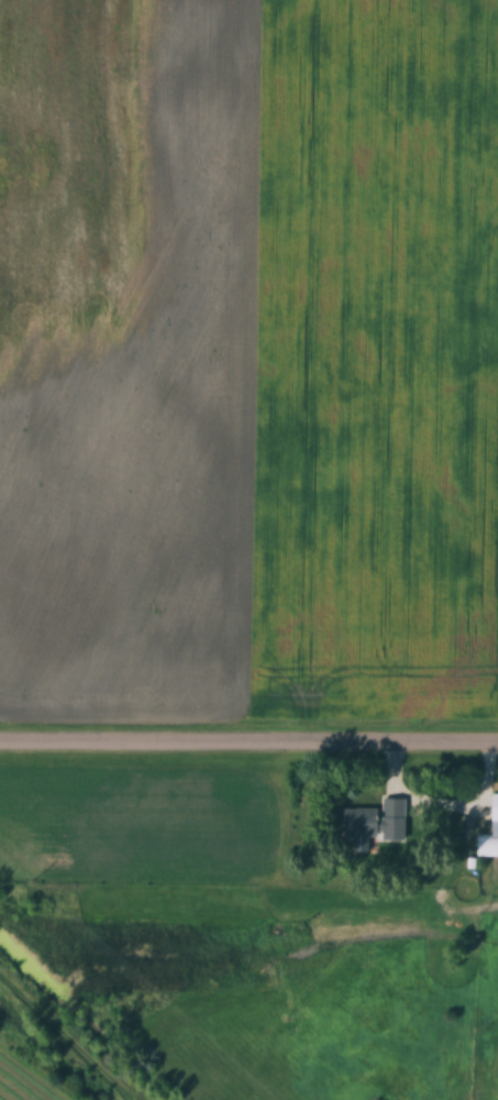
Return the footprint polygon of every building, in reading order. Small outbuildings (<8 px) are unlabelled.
[(478,836),(478,857),(497,857),(497,783),(494,783),(493,836),(478,836)] [(407,841),(407,798),(384,798),(383,809),(346,808),(345,838),(355,838),(355,853),(370,853),(371,840),(407,841)]
